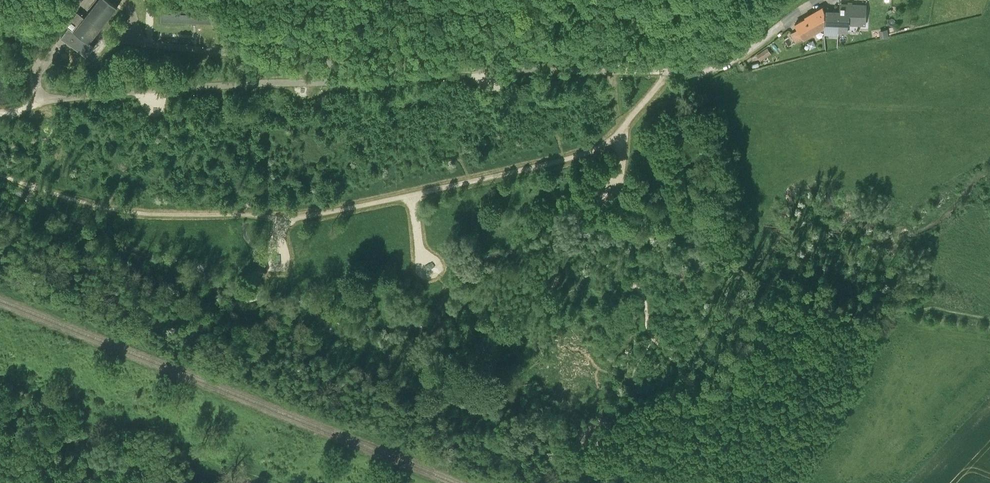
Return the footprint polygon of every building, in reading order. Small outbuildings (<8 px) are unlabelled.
[(118,7),(109,0),(98,0),(85,17),(77,11),(67,25),(69,26),(61,36),(87,56),(95,46),(89,42),(117,7),(118,7)] [(839,12),(839,23),(865,24),(866,5),(842,4),(842,12),(839,12)] [(211,22),(212,7),(198,7),(198,5),(192,5),(192,7),(162,6),(161,21),(192,22),(192,24),(197,24),(197,22),(211,22)] [(824,28),(825,11),(823,7),(805,17),(805,18),(795,24),(798,29),(803,38),(824,26),(824,28)] [(839,23),(839,12),(825,11),(824,28),(835,28),(835,23),(839,23)] [(889,36),(887,29),(879,30),(880,38),(886,36),(889,36)] [(771,54),(767,47),(756,55),(760,61),(771,54)] [(610,186),(603,191),(606,195),(613,191),(610,186)] [(435,266),(433,263),(432,261),(425,266),(428,270),(435,266)] [(588,435),(592,439),(597,432),(593,428),(588,435)]
